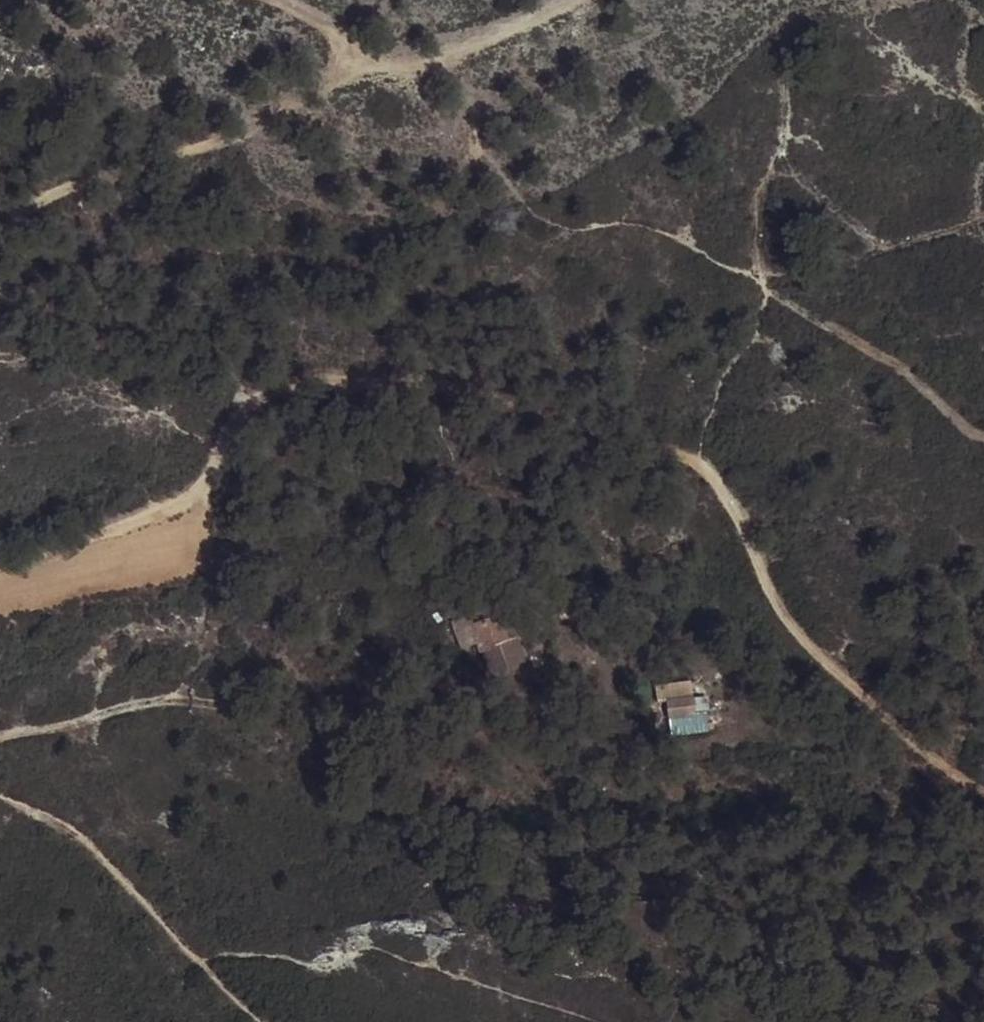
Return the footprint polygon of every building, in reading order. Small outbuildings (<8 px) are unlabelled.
[(660,707),(662,733),(713,730),(711,704),(660,707)]
